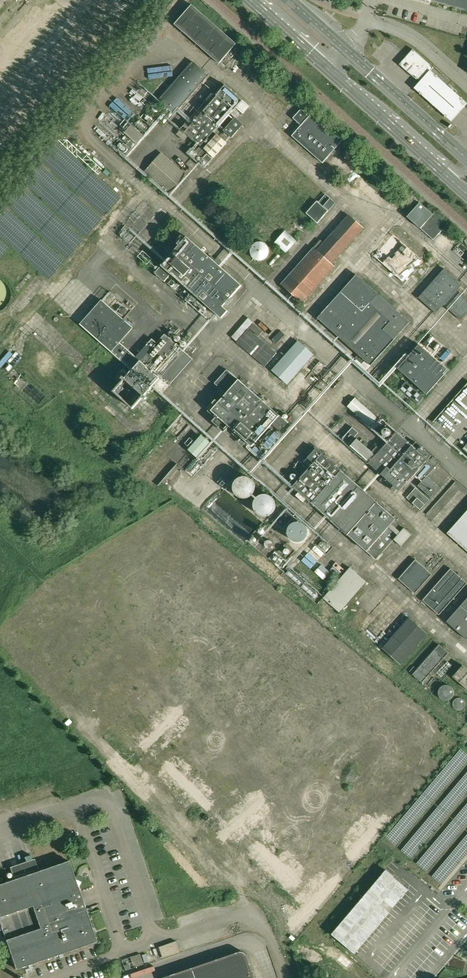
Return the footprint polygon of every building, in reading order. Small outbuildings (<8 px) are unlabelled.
[(466,10),(466,0),(432,0),(466,10)] [(175,25),(185,33),(219,64),(228,54),(232,57),(240,48),(237,44),(192,5),(175,25)] [(429,72),(433,68),(413,49),(408,55),(399,64),(414,78),(416,79),(423,79),(429,72)] [(193,61),(158,100),(175,115),(210,77),(193,61)] [(220,125),(225,130),(224,131),(232,138),(244,124),(236,118),(231,113),(233,110),(234,109),(234,110),(236,108),(244,114),(250,107),(243,101),(245,98),(228,84),(218,95),(190,127),(185,123),(176,134),(184,141),(189,136),(197,144),(192,149),(192,148),(187,153),(201,166),(204,168),(212,159),(214,158),(227,143),(217,135),(212,141),(209,138),(218,128),(211,122),(213,120),(220,125)] [(343,140),(313,113),(309,116),(302,110),(301,109),(293,118),(295,119),(301,125),(292,136),(323,163),(343,140)] [(132,125),(125,133),(138,144),(144,136),(132,125)] [(80,180),(88,185),(92,179),(83,174),(80,180)] [(318,223),(328,211),(329,210),(329,211),(336,203),(331,198),(326,194),(319,202),(317,201),(306,213),(318,223)] [(421,228),(429,236),(434,240),(449,223),(436,211),(433,214),(420,203),(407,217),(421,229),(421,228)] [(336,267),(332,264),(364,228),(349,215),(317,250),(314,247),(281,284),(303,303),(336,267)] [(298,240),(287,230),(277,241),(288,251),(298,240)] [(423,260),(393,234),(374,256),(403,282),(423,260)] [(172,274),(189,290),(217,314),(222,308),(224,310),(233,299),(232,297),(242,286),(187,237),(155,274),(165,282),(172,274)] [(269,251),(269,249),(268,245),(267,243),(266,242),(264,241),(263,240),(259,240),(257,240),(255,241),(253,243),(251,246),(250,249),(251,252),(252,254),(253,256),(255,257),(257,258),(260,258),(263,258),(266,256),(268,253),(269,251)] [(456,250),(464,255),(466,250),(459,245),(456,250)] [(288,269),(292,266),(282,255),(272,263),(277,269),(283,264),(288,269)] [(444,304),(461,320),(466,313),(466,299),(457,290),(462,284),(445,268),(419,298),(436,314),(444,304)] [(325,310),(318,318),(320,320),(358,354),(355,358),(362,364),(365,360),(366,360),(368,363),(371,365),(410,322),(357,274),(332,303),(325,310)] [(10,292),(10,289),(9,286),(7,283),(5,281),(3,279),(0,277),(0,306),(1,306),(4,304),(6,302),(9,298),(10,295),(10,292)] [(49,291),(57,298),(64,291),(56,284),(49,291)] [(102,300),(80,324),(112,352),(133,371),(131,372),(125,379),(144,397),(152,388),(161,395),(165,391),(166,389),(169,386),(193,359),(184,351),(165,334),(164,336),(157,343),(153,339),(136,357),(120,343),(133,328),(102,300)] [(266,314),(254,326),(265,336),(277,324),(266,314)] [(298,340),(272,370),(277,375),(283,380),(288,385),(303,368),(310,374),(307,379),(312,384),(321,391),(327,384),(333,390),(342,379),(314,355),(309,350),(303,345),(298,340)] [(427,395),(436,385),(449,370),(420,344),(398,368),(427,395)] [(221,375),(225,370),(215,362),(211,367),(221,375)] [(120,364),(108,374),(114,381),(126,371),(120,364)] [(240,382),(238,379),(227,370),(215,383),(221,388),(218,392),(224,397),(219,402),(216,400),(213,403),(216,406),(212,410),(217,416),(212,422),(224,432),(226,430),(229,427),(234,431),(232,434),(249,449),(252,446),(252,447),(272,425),(283,434),(291,425),(250,390),(240,382)] [(17,382),(26,391),(33,384),(24,375),(17,382)] [(405,395),(400,399),(404,405),(410,401),(405,395)] [(348,407),(356,415),(372,429),(380,420),(355,398),(348,407)] [(343,407),(339,409),(344,421),(348,419),(343,407)] [(359,432),(353,427),(343,438),(349,444),(359,432)] [(357,438),(351,446),(365,459),(364,460),(369,464),(374,468),(380,473),(389,482),(394,486),(391,488),(393,490),(395,492),(398,489),(400,491),(409,481),(412,477),(415,474),(417,476),(420,479),(423,481),(418,486),(431,497),(440,487),(439,487),(427,476),(439,463),(433,456),(432,457),(429,461),(428,460),(431,456),(432,456),(421,446),(417,450),(413,447),(414,446),(409,442),(401,434),(397,431),(393,436),(381,449),(377,446),(372,451),(357,438)] [(188,450),(198,458),(211,443),(202,435),(188,450)] [(396,519),(388,512),(323,454),(322,454),(316,449),(308,458),(314,463),(293,486),(360,545),(376,560),(394,539),(402,546),(412,534),(404,528),(396,519)] [(178,486),(185,476),(173,467),(160,485),(164,488),(170,480),(178,486)] [(255,487),(255,485),(255,483),(255,481),(252,478),(251,476),(249,475),(246,475),(244,475),(241,476),(238,477),(237,478),(235,481),(235,485),(235,489),(237,492),(239,493),(241,495),(244,496),(248,495),(250,494),(252,493),(253,492),(255,489),(255,487)] [(430,500),(429,499),(416,488),(407,498),(421,510),(430,500)] [(276,505),(276,503),(275,501),(275,499),(274,497),(273,495),(269,493),(266,492),(264,492),(262,493),(260,493),(258,495),(257,496),(255,499),(254,504),(255,507),(257,510),(259,512),(261,513),(263,514),(265,514),(269,513),(271,512),(273,511),(275,507),(276,505)] [(235,506),(241,501),(234,494),(228,499),(235,506)] [(186,495),(182,501),(192,508),(196,502),(186,495)] [(198,513),(208,504),(204,500),(195,509),(198,513)] [(448,533),(466,550),(466,511),(448,533)] [(306,533),(307,530),(306,527),(304,524),(302,522),(300,521),(298,521),(295,521),(293,522),(291,524),(289,527),(289,530),(289,534),(291,537),(295,539),(298,539),(302,538),(304,536),(306,533)] [(287,563),(290,567),(294,570),(314,547),(306,541),(287,563)] [(433,574),(416,559),(399,579),(415,594),(433,574)] [(350,568),(323,598),(340,613),(367,582),(350,568)] [(423,601),(439,615),(466,584),(466,582),(451,568),(423,600),(423,601)] [(447,622),(466,640),(466,599),(447,622)] [(429,634),(416,623),(410,617),(386,643),(382,648),(401,665),(429,634)] [(423,682),(449,653),(440,644),(418,669),(414,666),(410,671),(423,682)] [(463,665),(457,672),(453,677),(466,689),(466,669),(463,665)] [(86,909),(78,888),(81,882),(75,879),(69,861),(38,871),(37,869),(38,869),(34,859),(10,867),(13,877),(14,877),(15,879),(0,884),(0,923),(16,969),(97,942),(86,909)] [(180,941),(163,946),(167,959),(184,954),(180,941)] [(251,968),(246,954),(243,952),(241,952),(240,952),(165,977),(254,977),(251,968)]
